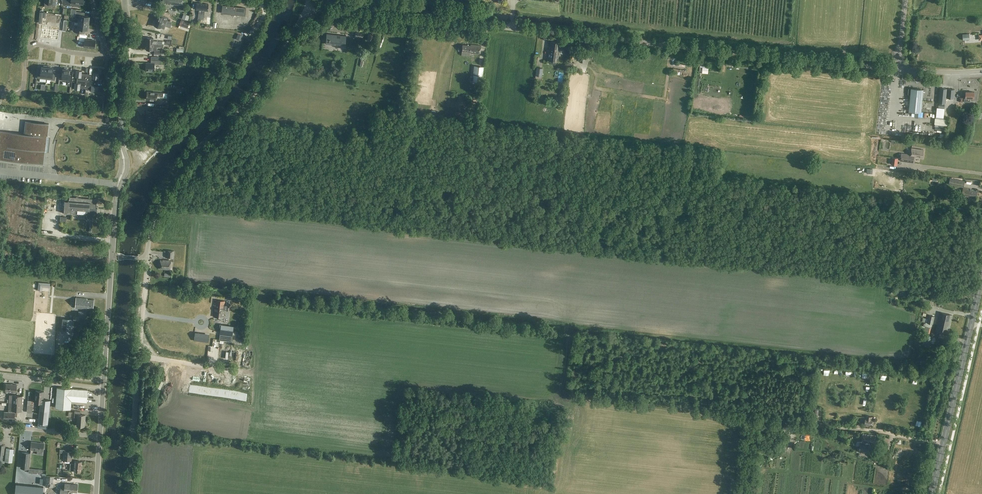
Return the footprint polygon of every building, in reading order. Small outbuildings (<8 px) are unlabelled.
[(222,13),(235,14),(245,16),(246,8),(222,5),(222,13)] [(77,21),(89,23),(89,16),(82,16),(83,12),(76,11),(75,18),(78,18),(77,21)] [(158,14),(156,20),(176,27),(177,24),(174,23),(163,19),(165,16),(158,14)] [(176,27),(156,20),(154,25),(166,29),(164,33),(173,36),(174,33),(171,32),(171,31),(169,31),(170,28),(175,30),(176,27)] [(85,32),(85,29),(88,29),(89,23),(77,21),(77,22),(78,22),(78,25),(73,25),(73,31),(81,32),(85,32)] [(51,26),(42,25),(41,38),(49,39),(51,26)] [(49,39),(58,40),(59,27),(51,26),(49,39)] [(326,33),(325,44),(341,45),(342,41),(342,42),(342,39),(342,35),(326,33)] [(94,48),(95,40),(87,39),(88,35),(79,35),(79,42),(84,42),(84,46),(94,48)] [(555,64),(556,61),(558,61),(559,50),(558,50),(559,43),(551,42),(550,50),(549,50),(548,60),(550,60),(549,63),(555,64)] [(470,53),(480,54),(481,45),(471,44),(471,45),(462,44),(462,51),(470,52),(470,53)] [(151,56),(151,59),(151,63),(146,63),(145,70),(154,71),(155,64),(161,64),(161,57),(151,56)] [(38,71),(37,78),(46,79),(47,66),(44,66),(43,67),(41,66),(41,72),(38,71)] [(47,66),(46,79),(55,80),(56,73),(53,73),(53,68),(51,67),(51,66),(47,66)] [(484,67),(474,66),(473,77),(471,76),(470,80),(472,80),(472,81),(482,82),(484,67)] [(63,69),(61,81),(67,81),(67,85),(70,86),(71,75),(68,75),(69,69),(68,69),(68,68),(64,68),(64,69),(63,69)] [(76,70),(76,77),(77,77),(77,80),(87,81),(87,73),(83,73),(83,74),(82,73),(82,71),(76,70)] [(87,73),(87,81),(96,82),(97,79),(98,79),(99,73),(93,72),(93,75),(92,75),(92,74),(87,73)] [(75,83),(74,89),(80,90),(80,87),(81,87),(81,88),(86,88),(87,81),(77,80),(76,83),(75,83)] [(87,81),(86,88),(91,89),(91,91),(98,92),(98,86),(95,86),(95,85),(96,85),(96,82),(87,81)] [(921,112),(923,90),(911,88),(911,89),(908,89),(908,94),(911,94),(909,111),(921,112)] [(946,104),(947,89),(940,88),(938,103),(946,104)] [(955,90),(947,90),(946,99),(954,100),(955,90)] [(167,93),(157,92),(147,91),(146,99),(155,100),(155,104),(162,104),(163,97),(167,98),(167,93)] [(974,92),(966,92),(966,98),(964,98),(964,102),(970,102),(970,98),(974,98),(974,92)] [(152,123),(157,123),(158,113),(162,114),(163,109),(154,108),(153,112),(146,111),(147,111),(146,111),(145,121),(146,121),(152,122),(152,123)] [(44,164),(45,151),(49,152),(50,142),(51,136),(48,136),(48,135),(50,123),(26,121),(25,134),(0,131),(0,159),(44,164)] [(901,154),(900,161),(913,163),(914,157),(922,158),(923,150),(911,149),(911,155),(901,154)] [(965,182),(950,178),(949,184),(963,187),(965,182)] [(961,195),(976,198),(977,191),(963,188),(961,195)] [(65,200),(64,213),(66,213),(67,214),(68,213),(76,214),(76,209),(86,210),(86,213),(85,214),(86,215),(86,216),(86,217),(87,217),(87,218),(88,218),(88,219),(89,219),(90,219),(91,219),(92,219),(93,219),(94,218),(95,217),(95,216),(95,215),(96,211),(97,210),(97,209),(97,208),(96,208),(96,207),(96,206),(96,205),(96,203),(97,199),(94,199),(78,198),(78,197),(76,197),(69,197),(69,201),(65,201),(65,200)] [(171,270),(171,261),(163,260),(161,260),(160,269),(171,270)] [(919,292),(918,297),(923,298),(923,300),(928,300),(929,293),(922,292),(922,293),(919,292)] [(66,306),(67,298),(56,297),(55,304),(66,306)] [(86,308),(93,308),(94,300),(87,299),(87,298),(76,297),(75,308),(86,309),(86,308)] [(226,311),(229,311),(229,307),(227,307),(227,305),(225,305),(225,301),(216,300),(214,317),(223,318),(224,309),(226,310),(226,311)] [(941,313),(936,332),(947,335),(952,315),(941,313)] [(933,324),(935,316),(928,315),(927,323),(933,324)] [(63,318),(61,332),(72,333),(73,319),(63,318)] [(221,325),(219,340),(231,341),(233,326),(221,325)] [(209,335),(194,333),(193,339),(208,342),(209,335)] [(925,335),(923,340),(925,341),(924,345),(935,347),(936,339),(935,339),(935,338),(933,337),(933,336),(925,335)] [(88,390),(72,388),(57,387),(56,407),(71,409),(71,401),(87,402),(88,390)] [(34,402),(40,403),(38,422),(48,424),(51,400),(43,399),(44,391),(36,390),(34,402)] [(8,412),(4,412),(4,419),(14,420),(15,412),(15,411),(21,411),(22,403),(9,402),(8,412)] [(80,411),(75,411),(74,417),(77,417),(77,426),(85,426),(86,415),(80,415),(80,411)] [(872,417),(866,416),(865,424),(873,425),(874,420),(872,420),(872,417)] [(790,441),(791,430),(789,430),(789,428),(784,427),(783,438),(780,438),(780,444),(785,444),(786,440),(790,441)] [(867,448),(868,443),(874,443),(875,436),(863,434),(862,442),(866,442),(866,444),(861,443),(861,447),(867,448)] [(44,443),(31,442),(30,450),(43,451),(44,443)] [(6,448),(5,460),(12,461),(14,449),(6,448)] [(59,453),(63,453),(63,460),(72,461),(72,452),(66,451),(66,449),(60,449),(59,453)] [(20,472),(21,468),(29,468),(31,453),(19,452),(17,471),(20,472)] [(75,461),(74,464),(70,463),(70,470),(74,470),(74,471),(81,471),(82,461),(75,461)] [(64,487),(61,487),(60,493),(68,493),(69,491),(77,492),(78,485),(65,483),(64,487)] [(16,486),(15,493),(43,493),(43,488),(16,486)]
